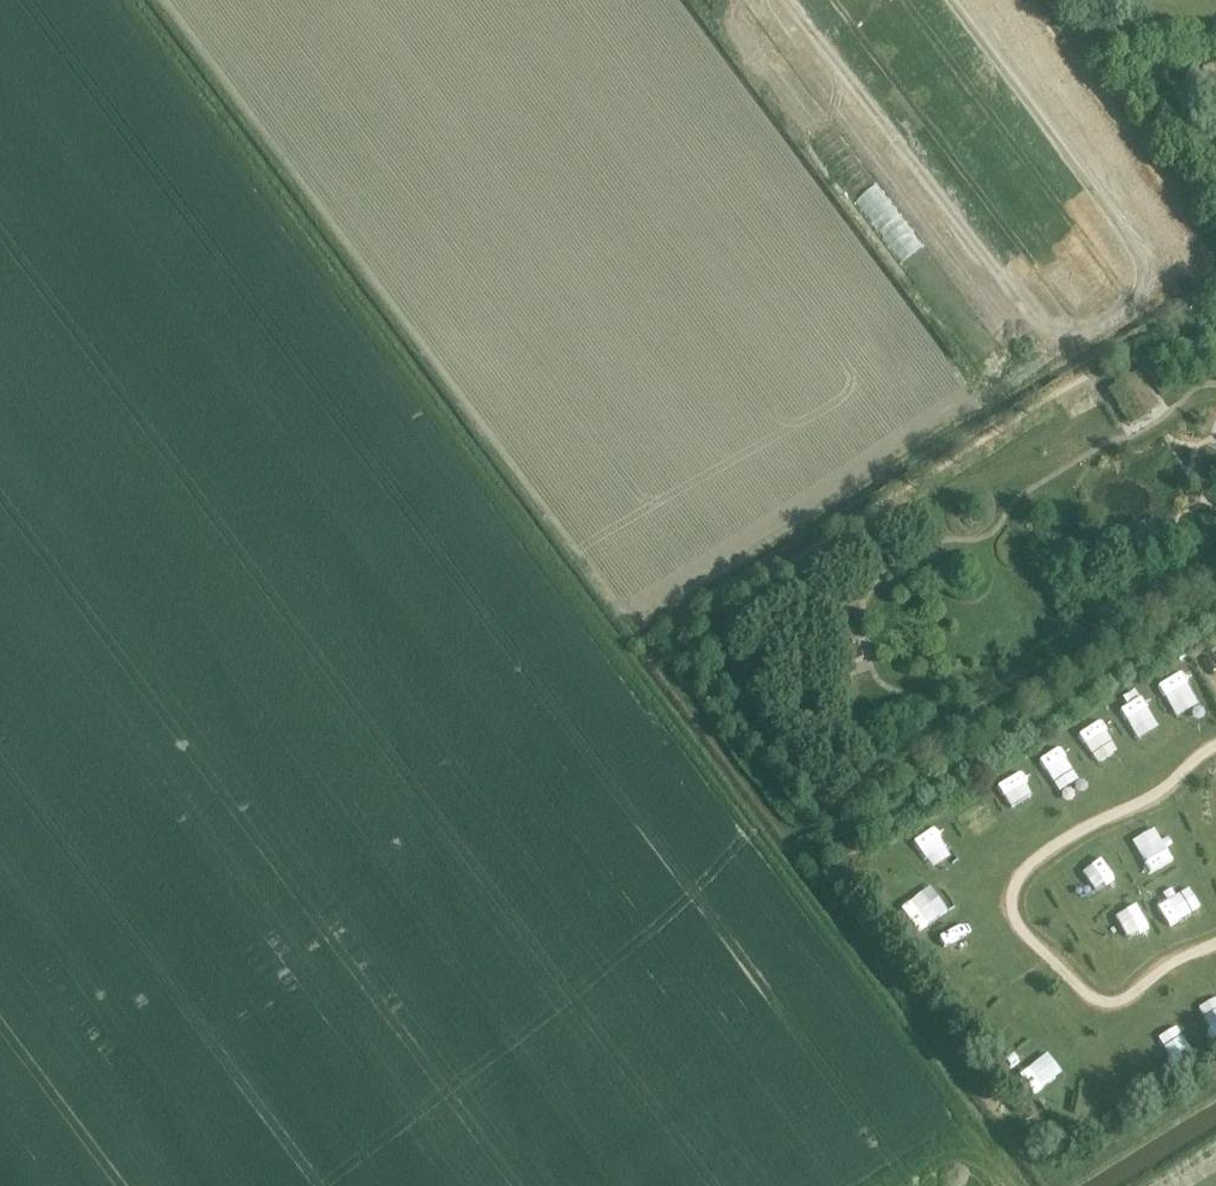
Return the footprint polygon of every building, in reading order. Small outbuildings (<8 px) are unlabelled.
[(1186,681),(1211,669),(1202,651),(1177,662),(1186,681)] [(1048,1068),(1064,1049),(1047,1034),(1031,1052),(1048,1068)]
